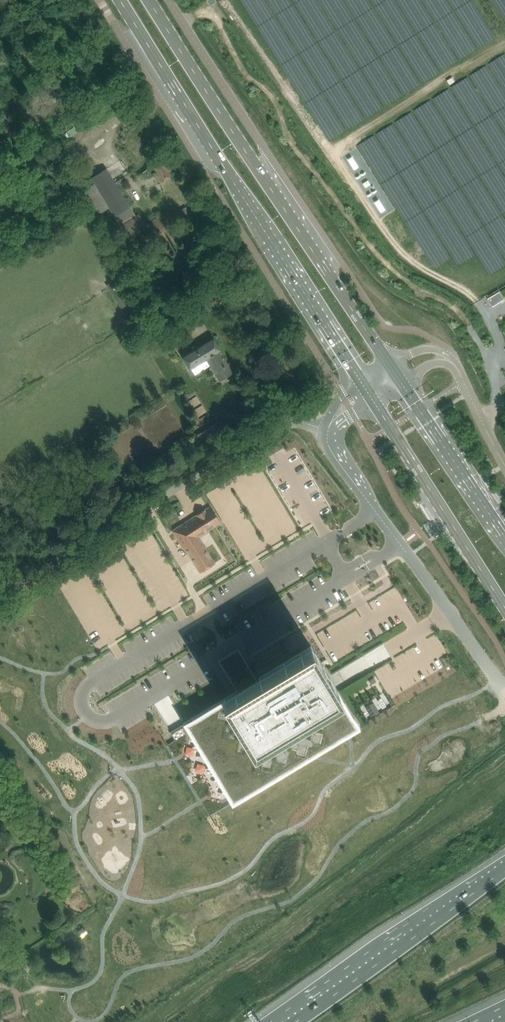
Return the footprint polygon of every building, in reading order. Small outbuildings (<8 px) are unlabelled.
[(357,141),(373,170),(389,162),(391,165),(391,156),(400,155),(400,164),(403,169),(402,154),(408,151),(416,150),(413,144),(440,129),(440,130),(439,114),(460,113),(458,111),(462,110),(458,103),(471,103),(478,99),(478,100),(488,95),(487,80),(496,75),(498,78),(504,78),(504,59),(357,141)] [(452,76),(446,80),(449,85),(455,81),(452,76)] [(70,137),(77,133),(73,127),(66,131),(70,137)] [(354,170),(359,167),(352,156),(348,159),(354,170)] [(165,163),(162,159),(143,172),(147,179),(156,173),(162,182),(173,175),(170,171),(172,170),(166,162),(165,163)] [(137,216),(107,169),(93,178),(112,208),(108,210),(111,216),(115,213),(137,247),(154,236),(163,250),(184,237),(168,211),(147,225),(140,214),(137,216)] [(381,213),(386,210),(379,199),(374,202),(381,213)] [(185,206),(176,212),(180,218),(189,211),(185,206)] [(499,291),(487,298),(492,306),(504,299),(499,291)] [(155,315),(149,318),(154,326),(160,323),(155,315)] [(190,368),(191,368),(195,375),(210,365),(220,380),(234,371),(229,363),(228,364),(219,350),(220,349),(214,338),(183,357),(184,359),(187,364),(190,368)] [(206,432),(194,439),(194,440),(199,448),(211,441),(206,432)] [(183,548),(184,547),(200,572),(215,563),(199,537),(208,532),(207,530),(221,522),(216,515),(211,506),(205,510),(205,509),(197,514),(197,515),(172,530),(183,548)] [(282,559),(290,555),(288,551),(280,556),(282,559)] [(175,740),(168,744),(177,759),(201,800),(210,816),(233,802),(306,758),(338,739),(358,727),(337,691),(328,676),(324,670),(320,663),(311,647),(299,655),(230,696),(185,723),(170,732),(175,740)]
